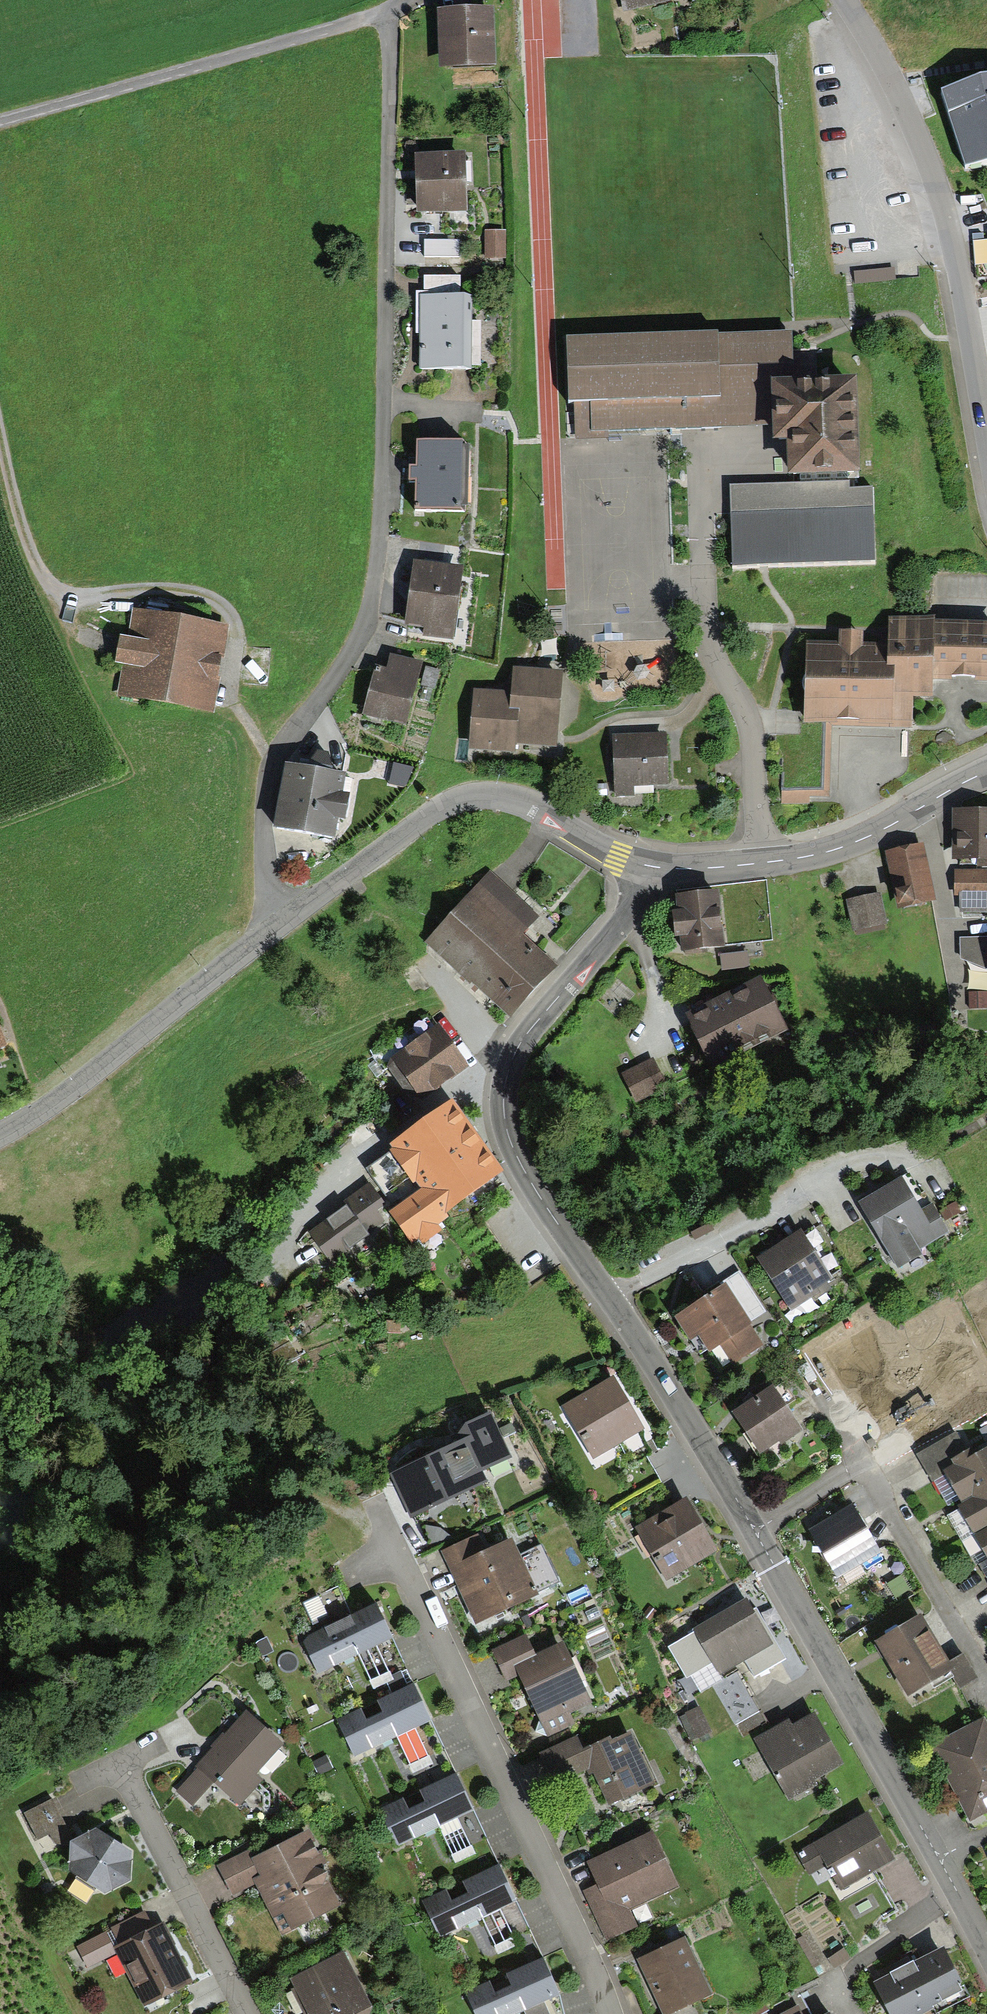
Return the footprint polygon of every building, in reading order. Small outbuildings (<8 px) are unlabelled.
[(624,12),(668,3),(668,0),(621,0),(624,12)] [(493,10),(436,13),(439,70),(495,68),(493,10)] [(939,94),(962,168),(986,164),(986,80),(977,82),(939,94)] [(463,155),(415,157),(418,216),(465,214),(463,155)] [(504,232),(486,232),(486,260),(505,260),(504,232)] [(461,241),(425,241),(425,258),(461,259),(461,241)] [(423,294),(416,294),(416,335),(422,335),(421,370),(469,370),(469,365),(479,365),(479,322),(472,322),(472,296),(462,296),(462,279),(423,278),(423,294)] [(787,332),(568,341),(572,430),(777,421),(775,386),(796,385),(795,360),(794,332),(787,332)] [(796,385),(775,386),(777,421),(777,443),(786,443),(787,480),(857,478),(854,383),(796,385)] [(466,448),(417,447),(416,469),(408,469),(408,482),(417,482),(416,510),(465,511),(466,448)] [(464,570),(415,563),(405,626),(426,629),(425,637),(454,641),(464,570)] [(213,716),(230,626),(134,609),(130,631),(122,630),(116,665),(123,666),(117,699),(213,716)] [(809,647),(806,721),(809,721),(821,722),(905,725),(906,693),(928,694),(929,670),(986,672),(986,634),(928,631),(929,627),(892,625),(891,654),(855,653),(856,633),(842,632),(841,649),(809,647)] [(374,673),(362,716),(404,729),(423,666),(390,657),(385,676),(374,673)] [(512,694),(475,690),(468,753),(517,758),(518,749),(555,752),(563,676),(515,671),(512,694)] [(818,787),(821,722),(809,721),(808,735),(784,734),(781,786),(818,787)] [(667,735),(613,737),(615,797),(636,797),(636,788),(668,787),(667,735)] [(349,781),(287,769),(274,832),(338,844),(341,825),(346,826),(351,799),(346,798),(349,781)] [(954,813),(953,841),(953,863),(961,863),(961,864),(977,864),(977,869),(986,869),(986,813),(954,813)] [(923,846),(887,852),(894,891),(895,891),(898,908),(922,904),(921,899),(932,898),(923,846)] [(955,870),(955,896),(961,896),(961,915),(986,915),(986,870),(955,870)] [(510,1023),(558,971),(521,937),(538,919),(490,875),(425,946),(510,1023)] [(880,894),(847,900),(853,930),(885,923),(880,894)] [(719,895),(675,899),(677,917),(672,917),(674,939),(681,938),(682,956),(724,952),(719,895)] [(961,940),(961,961),(986,970),(986,940),(961,940)] [(747,953),(719,957),(722,973),(750,969),(747,953)] [(761,982),(687,1018),(713,1072),(787,1036),(761,982)] [(969,995),(970,1011),(986,1010),(986,994),(969,995)] [(467,1071),(437,1029),(392,1061),(422,1103),(445,1087),(467,1071)] [(657,1060),(622,1075),(635,1105),(670,1091),(657,1060)] [(508,1176),(457,1104),(366,1169),(374,1181),(387,1200),(396,1211),(391,1214),(413,1246),(418,1243),(421,1247),(443,1232),(440,1227),(451,1219),(450,1217),(508,1176)] [(903,1177),(860,1202),(898,1268),(922,1254),(919,1249),(948,1232),(930,1202),(921,1208),(903,1177)] [(347,1207),(311,1233),(331,1261),(371,1233),(368,1229),(383,1219),(375,1208),(387,1200),(374,1181),(355,1194),(343,1203),(347,1207)] [(802,1231),(758,1259),(791,1310),(811,1298),(814,1302),(833,1290),(830,1286),(836,1283),(802,1231)] [(726,1291),(748,1326),(766,1314),(738,1272),(721,1283),(726,1291)] [(726,1291),(676,1321),(690,1344),(693,1342),(701,1355),(707,1351),(710,1356),(722,1349),(732,1366),(762,1348),(748,1326),(726,1291)] [(611,1378),(561,1407),(593,1462),(643,1433),(626,1403),(611,1378)] [(752,1399),(733,1412),(760,1454),(781,1440),(783,1443),(803,1430),(774,1385),(752,1399)] [(441,1452),(388,1479),(411,1523),(482,1486),(477,1477),(509,1460),(487,1417),(453,1435),(458,1443),(441,1452)] [(956,1434),(916,1457),(932,1484),(944,1477),(943,1475),(953,1469),(950,1463),(967,1454),(956,1434)] [(979,1458),(975,1450),(967,1454),(950,1463),(953,1469),(943,1475),(944,1477),(960,1505),(971,1500),(972,1502),(959,1509),(974,1536),(986,1529),(986,1453),(979,1458)] [(687,1501),(635,1530),(665,1584),(717,1555),(701,1526),(687,1501)] [(831,1518),(811,1531),(840,1578),(881,1552),(852,1506),(831,1518)] [(975,1539),(986,1560),(986,1532),(975,1539)] [(474,1540),(441,1556),(475,1629),(537,1600),(535,1596),(559,1584),(542,1548),(518,1559),(511,1544),(482,1558),(474,1540)] [(748,1603),(677,1641),(702,1687),(736,1669),(739,1675),(772,1657),(776,1655),(748,1603)] [(375,1609),(302,1644),(318,1678),(359,1658),(380,1700),(411,1684),(404,1670),(375,1609)] [(920,1621),(876,1646),(880,1652),(908,1701),(951,1676),(961,1691),(977,1682),(962,1656),(946,1666),(920,1621)] [(527,1635),(491,1652),(506,1684),(518,1678),(547,1740),(575,1727),(571,1719),(595,1708),(565,1644),(537,1657),(527,1635)] [(380,1700),(337,1721),(355,1759),(398,1739),(423,1790),(455,1774),(445,1753),(411,1684),(380,1700)] [(700,1709),(681,1718),(692,1741),(711,1733),(700,1709)] [(195,1768),(198,1770),(176,1793),(193,1809),(214,1786),(239,1809),(264,1782),(260,1778),(286,1750),(246,1713),(219,1742),(195,1768)] [(781,1727),(754,1742),(789,1806),(819,1789),(815,1782),(841,1768),(813,1717),(793,1728),(789,1722),(781,1727)] [(931,1748),(953,1790),(970,1822),(986,1813),(986,1728),(983,1721),(931,1748)] [(577,1738),(538,1756),(554,1790),(586,1774),(589,1779),(593,1777),(608,1809),(655,1786),(631,1737),(613,1746),(610,1740),(585,1752),(577,1738)] [(423,1790),(379,1812),(398,1850),(440,1830),(468,1882),(499,1867),(487,1843),(455,1774),(423,1790)] [(48,1839),(66,1847),(74,1843),(54,1799),(22,1814),(37,1844),(48,1839)] [(894,1863),(867,1815),(805,1850),(802,1865),(808,1876),(826,1867),(843,1898),(876,1880),(872,1874),(878,1871),(894,1863)] [(250,1850),(216,1868),(232,1899),(255,1887),(282,1939),(341,1909),(322,1873),(329,1869),(309,1831),(255,1859),(250,1850)] [(83,1840),(70,1849),(68,1876),(102,1899),(130,1884),(132,1855),(96,1832),(83,1840)] [(651,1834),(589,1863),(602,1890),(587,1897),(609,1942),(640,1928),(632,1911),(678,1889),(651,1834)] [(468,1882),(425,1902),(441,1937),(483,1918),(508,1973),(541,1958),(530,1934),(499,1867),(468,1882)] [(147,1913),(105,1934),(117,1958),(142,2008),(193,1983),(172,1940),(164,1926),(156,1931),(147,1913)] [(91,1971),(117,1958),(105,1934),(79,1948),(91,1971)] [(638,1962),(663,2013),(684,2013),(711,2001),(682,1941),(663,1950),(638,1962)] [(872,1986),(886,2013),(927,2013),(930,2013),(928,2009),(940,2003),(943,2006),(962,1997),(940,1952),(872,1986)] [(288,1981),(304,2013),(374,2013),(345,1954),(288,1981)] [(560,1999),(541,1958),(508,1973),(464,1993),(474,2013),(521,2013),(523,2013),(564,2013),(560,1999)] [(798,2004),(782,2013),(804,2013),(798,2004)]
